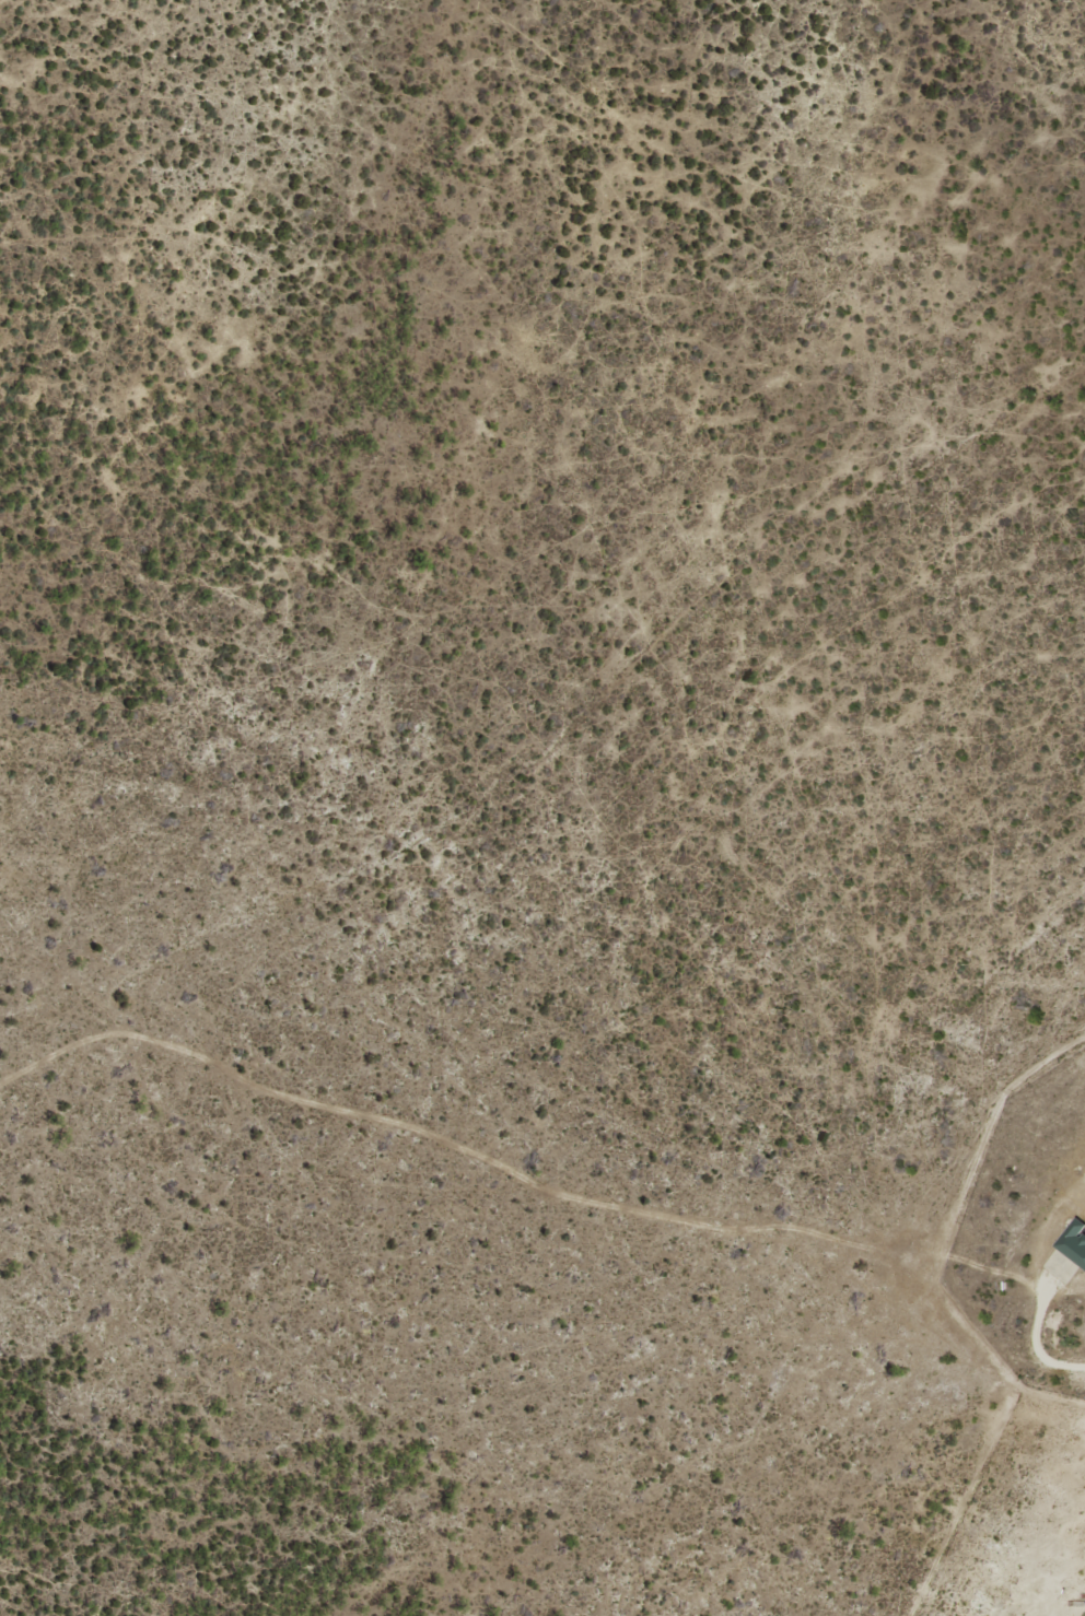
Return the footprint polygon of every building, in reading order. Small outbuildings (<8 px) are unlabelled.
[(1084,1270),(1084,1233),(1083,1231),(1084,1229),(1084,1222),(1075,1215),(1052,1244),(1084,1270)]
